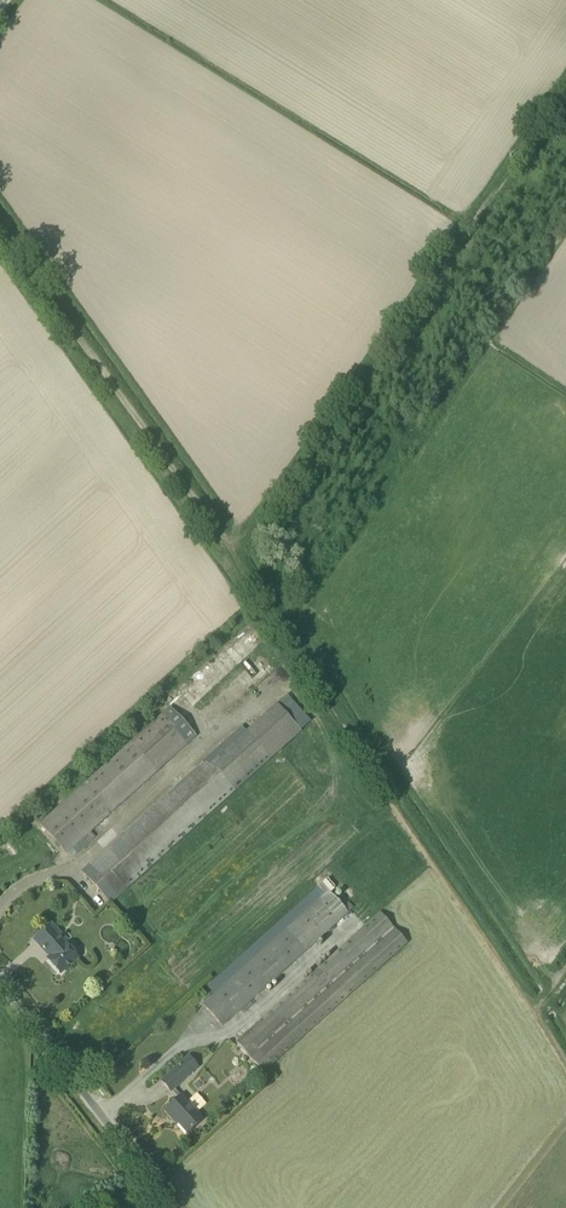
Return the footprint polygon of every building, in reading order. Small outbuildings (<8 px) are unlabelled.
[(82,871),(110,902),(300,731),(276,704),(226,749),(222,745),(82,871)] [(196,737),(170,707),(40,824),(66,853),(75,845),(80,850),(95,836),(91,831),(196,737)] [(32,808),(18,821),(22,825),(36,813),(32,808)] [(343,907),(329,891),(203,1005),(222,1026),(348,912),(353,908),(348,902),(343,907)] [(407,942),(380,912),(237,1042),(263,1072),(407,942)] [(47,959),(60,974),(79,957),(66,942),(68,940),(52,923),(34,939),(42,948),(43,948),(51,956),(47,959)] [(198,1066),(189,1056),(161,1081),(170,1091),(198,1066)] [(203,1120),(181,1096),(164,1111),(172,1120),(174,1119),(187,1134),(203,1120)]
